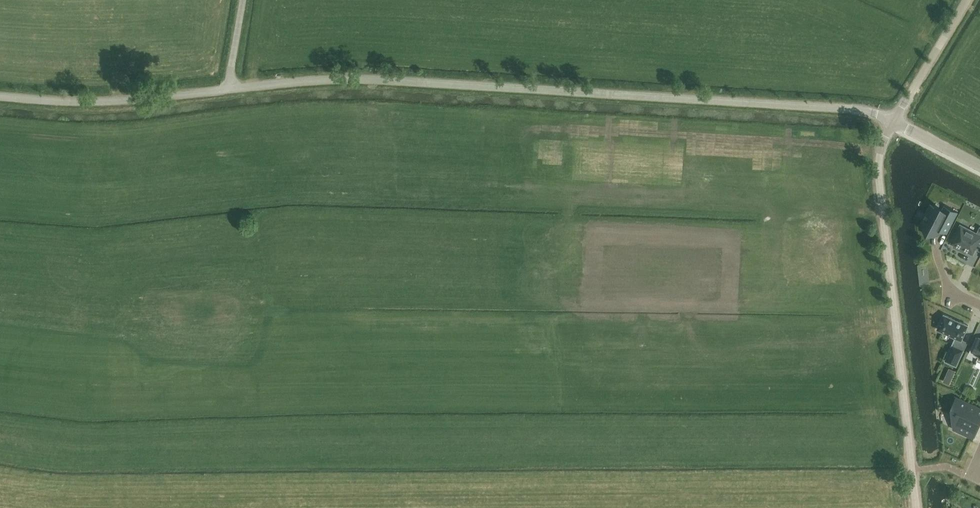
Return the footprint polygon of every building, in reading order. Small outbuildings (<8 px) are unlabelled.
[(942,211),(930,205),(926,213),(930,215),(926,222),(923,223),(924,233),(932,232),(934,234),(938,227),(940,228),(939,229),(947,233),(958,212),(945,205),(942,211)] [(961,225),(951,243),(954,244),(953,246),(961,250),(962,248),(973,254),(978,243),(979,244),(979,235),(961,225)] [(944,315),(938,329),(956,337),(945,360),(956,365),(964,349),(958,347),(968,326),(968,325),(967,324),(945,315),(945,314),(944,314),(944,315)] [(976,336),(969,353),(979,357),(979,355),(979,338),(976,336)] [(977,427),(979,422),(979,408),(958,398),(953,408),(957,410),(956,411),(957,412),(955,417),(961,420),(957,429),(971,436),(975,426),(977,427)]
